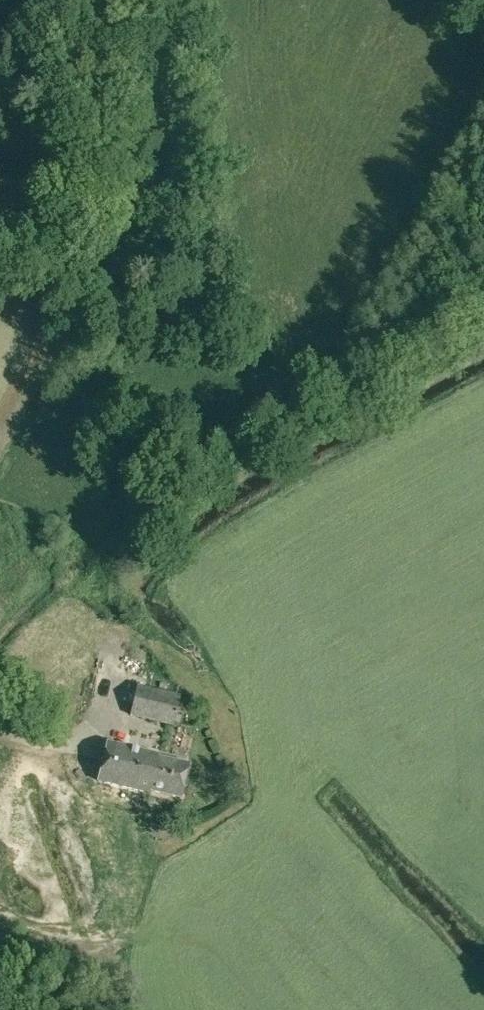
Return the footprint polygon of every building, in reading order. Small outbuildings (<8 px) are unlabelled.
[(130,716),(173,726),(181,695),(137,685),(130,716)] [(21,892),(115,914),(143,796),(137,795),(138,791),(150,794),(151,790),(180,797),(188,764),(157,757),(158,754),(108,742),(98,778),(97,782),(99,782),(98,785),(49,774),(21,892)]
